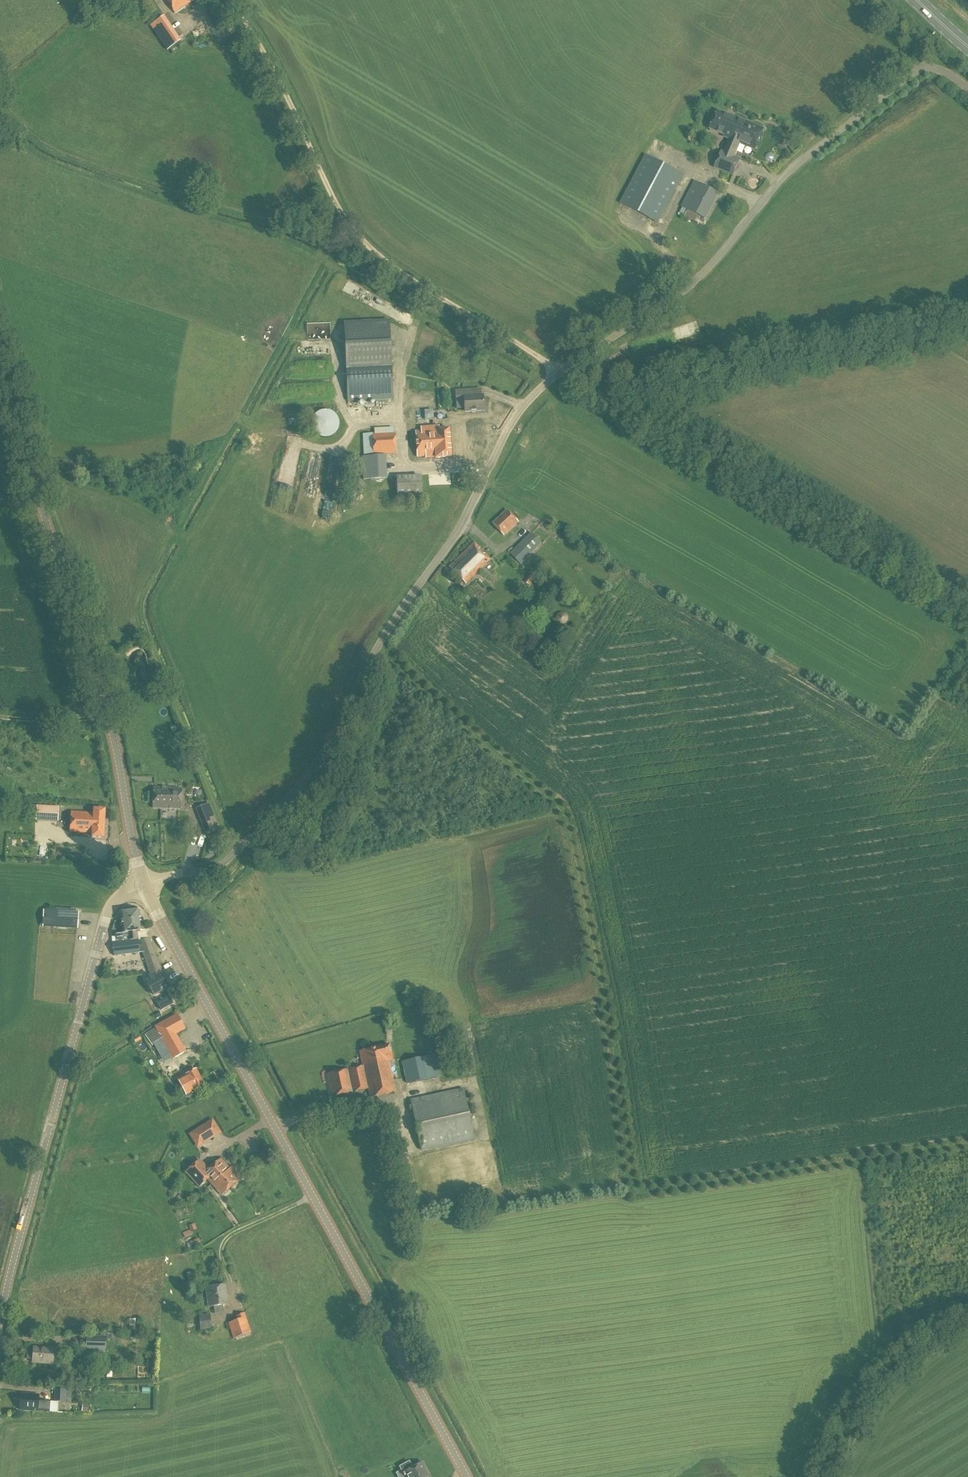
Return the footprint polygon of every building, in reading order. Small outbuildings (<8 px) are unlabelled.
[(193,0),(167,0),(175,12),(193,0)] [(167,51),(181,41),(164,16),(150,25),(167,51)] [(764,129),(736,117),(735,117),(734,118),(717,111),(710,129),(726,136),(726,137),(730,139),(724,152),(722,152),(715,167),(733,175),(740,159),(734,157),(735,156),(733,155),(738,142),(755,149),(764,129)] [(658,222),(683,175),(646,155),(621,203),(658,222)] [(748,180),(745,187),(755,191),(758,185),(748,180)] [(704,219),(718,193),(695,181),(682,207),(687,210),(684,216),(694,222),(698,215),(704,219)] [(676,195),(672,203),(677,206),(681,198),(676,195)] [(348,401),(393,398),(389,322),(344,324),(348,401)] [(687,327),(692,342),(704,337),(699,323),(687,327)] [(301,347),(301,357),(323,356),(323,358),(332,357),(331,345),(301,347)] [(456,398),(464,397),(465,412),(484,410),(483,395),(468,396),(468,390),(455,391),(456,398)] [(325,437),(327,437),(328,437),(329,437),(330,437),(331,436),(332,436),(333,435),(334,434),(335,433),(336,433),(337,432),(337,431),(338,430),(338,428),(339,427),(339,426),(339,425),(339,424),(339,422),(339,421),(339,420),(338,419),(338,418),(337,417),(337,416),(336,415),(335,414),(334,413),(333,412),(332,412),(331,411),(330,411),(329,410),(328,410),(327,410),(325,410),(324,410),(323,410),(322,410),(321,411),(320,411),(319,412),(317,412),(317,413),(316,414),(315,415),(314,416),(313,417),(313,418),(312,419),(312,420),(312,421),(312,422),(312,424),(312,425),(312,426),(312,427),(312,428),(313,430),(313,431),(314,432),(315,433),(316,433),(317,434),(317,435),(319,436),(320,436),(321,437),(322,437),(323,437),(324,437),(325,437)] [(425,411),(425,420),(433,420),(432,410),(425,411)] [(435,458),(451,456),(449,428),(439,429),(439,430),(415,431),(417,457),(435,455),(435,458)] [(364,454),(395,453),(394,432),(363,434),(364,454)] [(363,480),(387,478),(386,455),(362,456),(363,480)] [(527,470),(534,474),(537,468),(530,464),(527,470)] [(506,484),(520,494),(527,484),(512,474),(506,484)] [(397,502),(422,501),(421,475),(396,476),(397,502)] [(360,489),(365,483),(360,478),(354,484),(360,489)] [(504,536),(520,522),(507,509),(492,523),(504,536)] [(466,583),(490,559),(474,542),(449,567),(466,583)] [(529,555),(519,544),(510,552),(521,563),(529,555)] [(531,572),(525,580),(529,583),(535,574),(531,572)] [(541,582),(550,588),(555,580),(546,574),(541,582)] [(181,808),(181,788),(153,787),(153,808),(181,808)] [(207,804),(196,808),(201,819),(210,815),(207,804)] [(58,821),(59,807),(37,805),(36,820),(58,821)] [(103,837),(105,809),(93,809),(93,813),(71,811),(70,831),(92,833),(92,837),(103,837)] [(137,930),(142,930),(139,910),(120,912),(123,932),(115,933),(116,941),(112,942),(114,955),(140,952),(137,930)] [(77,928),(78,912),(43,911),(42,927),(77,928)] [(154,996),(169,988),(166,982),(161,973),(148,938),(139,941),(152,978),(146,981),(151,991),(154,996)] [(161,1011),(173,1004),(169,996),(157,1003),(161,1011)] [(185,1051),(176,1034),(185,1029),(177,1014),(155,1026),(155,1027),(144,1034),(152,1046),(159,1042),(169,1060),(173,1058),(185,1051)] [(387,1061),(392,1060),(389,1044),(360,1051),(363,1066),(327,1073),(332,1096),(368,1088),(370,1097),(395,1091),(389,1063),(388,1063),(387,1061)] [(407,1083),(439,1076),(435,1054),(402,1061),(407,1083)] [(169,1076),(181,1069),(177,1061),(165,1067),(169,1076)] [(204,1084),(195,1069),(186,1074),(186,1075),(183,1076),(178,1079),(188,1097),(198,1092),(196,1088),(204,1084)] [(421,1150),(474,1138),(463,1088),(410,1100),(421,1150)] [(221,1132),(213,1118),(188,1133),(197,1147),(221,1132)] [(221,1173),(228,1166),(220,1158),(208,1169),(199,1160),(186,1172),(199,1186),(207,1179),(211,1183),(222,1174),(221,1173)] [(222,1194),(241,1177),(231,1166),(229,1168),(228,1166),(221,1173),(222,1174),(211,1183),(222,1194)] [(208,1306),(214,1306),(215,1313),(223,1312),(222,1305),(228,1304),(225,1284),(206,1286),(208,1306)] [(233,1338),(250,1332),(244,1313),(236,1315),(237,1319),(228,1322),(233,1338)] [(201,1329),(211,1328),(210,1314),(199,1315),(201,1329)] [(134,1344),(139,1338),(135,1334),(130,1339),(134,1344)] [(106,1352),(106,1336),(86,1335),(85,1351),(106,1352)] [(53,1363),(54,1349),(33,1347),(33,1350),(27,1349),(27,1358),(32,1359),(32,1361),(53,1363)] [(71,1398),(72,1391),(65,1390),(65,1389),(55,1389),(55,1401),(65,1401),(65,1397),(71,1398)] [(39,1394),(21,1393),(19,1409),(37,1410),(50,1411),(50,1399),(38,1399),(39,1394)] [(82,1403),(81,1411),(90,1412),(91,1405),(82,1403)] [(426,1471),(426,1470),(422,1462),(413,1467),(410,1461),(401,1466),(407,1476),(429,1476),(426,1471)]
